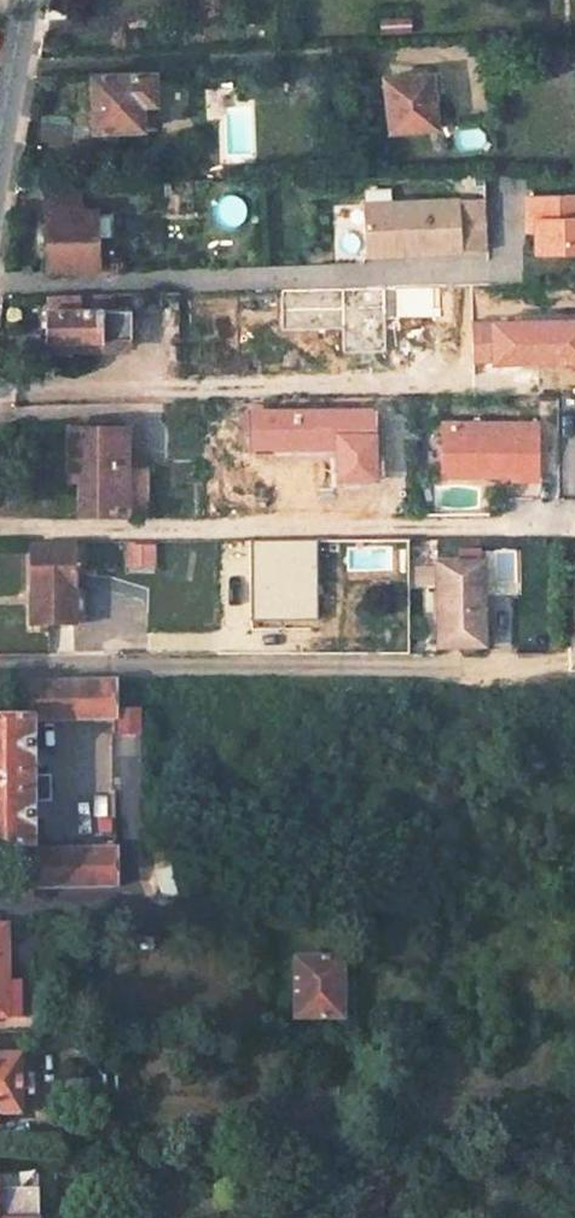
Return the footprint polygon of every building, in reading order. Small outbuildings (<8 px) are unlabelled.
[(409,32),(406,14),(376,18),(378,37),(409,32)] [(91,73),(92,130),(139,129),(139,103),(153,102),(152,71),(128,72),(91,73)] [(381,78),(388,131),(434,125),(428,72),(381,78)] [(431,98),(434,125),(450,124),(447,96),(431,98)] [(139,103),(139,129),(154,128),(153,102),(139,103)] [(222,154),(254,153),(253,107),(220,108),(222,154)] [(44,189),(45,210),(80,209),(81,188),(44,189)] [(215,199),(219,225),(245,221),(240,195),(215,199)] [(528,197),(529,219),(536,219),(537,233),(537,254),(574,253),(574,196),(528,197)] [(488,250),(486,198),(461,199),(462,250),(488,250)] [(461,199),(365,201),(366,252),(390,252),(395,246),(401,246),(402,252),(462,250),(461,199)] [(95,209),(96,240),(114,240),(112,208),(95,209)] [(45,210),(48,272),(97,270),(96,240),(95,209),(80,209),(45,210)] [(536,219),(529,219),(529,233),(537,233),(536,219)] [(46,295),(46,338),(100,337),(100,351),(128,352),(128,312),(110,312),(110,293),(46,295)] [(46,338),(46,352),(100,351),(100,337),(46,338)] [(535,420),(442,420),(442,472),(511,471),(511,476),(536,476),(535,420)] [(309,450),(310,424),(286,423),(286,449),(309,450)] [(79,466),(79,513),(124,513),(124,465),(123,427),(69,427),(68,466),(79,466)] [(124,465),(124,513),(149,514),(148,464),(124,465)] [(152,572),(153,541),(124,541),(123,572),(152,572)] [(30,550),(30,624),(73,624),(73,548),(30,550)] [(436,568),(438,648),(482,647),(480,566),(436,568)] [(73,571),(73,624),(85,624),(85,571),(73,571)] [(30,682),(31,717),(113,718),(113,681),(30,682)] [(30,849),(30,794),(31,777),(31,720),(0,720),(0,849),(30,849)] [(31,777),(30,794),(63,794),(63,777),(31,777)] [(59,852),(59,887),(112,888),(112,851),(59,852)] [(30,852),(30,887),(59,887),(59,852),(30,852)] [(294,961),(294,1019),(339,1019),(340,984),(340,960),(294,961)] [(6,972),(6,1020),(27,1020),(27,973),(6,972)] [(340,984),(339,1019),(348,1019),(348,984),(340,984)] [(18,1114),(18,1092),(18,1076),(18,1055),(0,1056),(0,1114),(18,1114)] [(18,1076),(18,1092),(36,1092),(34,1076),(18,1076)] [(31,1181),(0,1181),(0,1217),(31,1217),(31,1181)]
